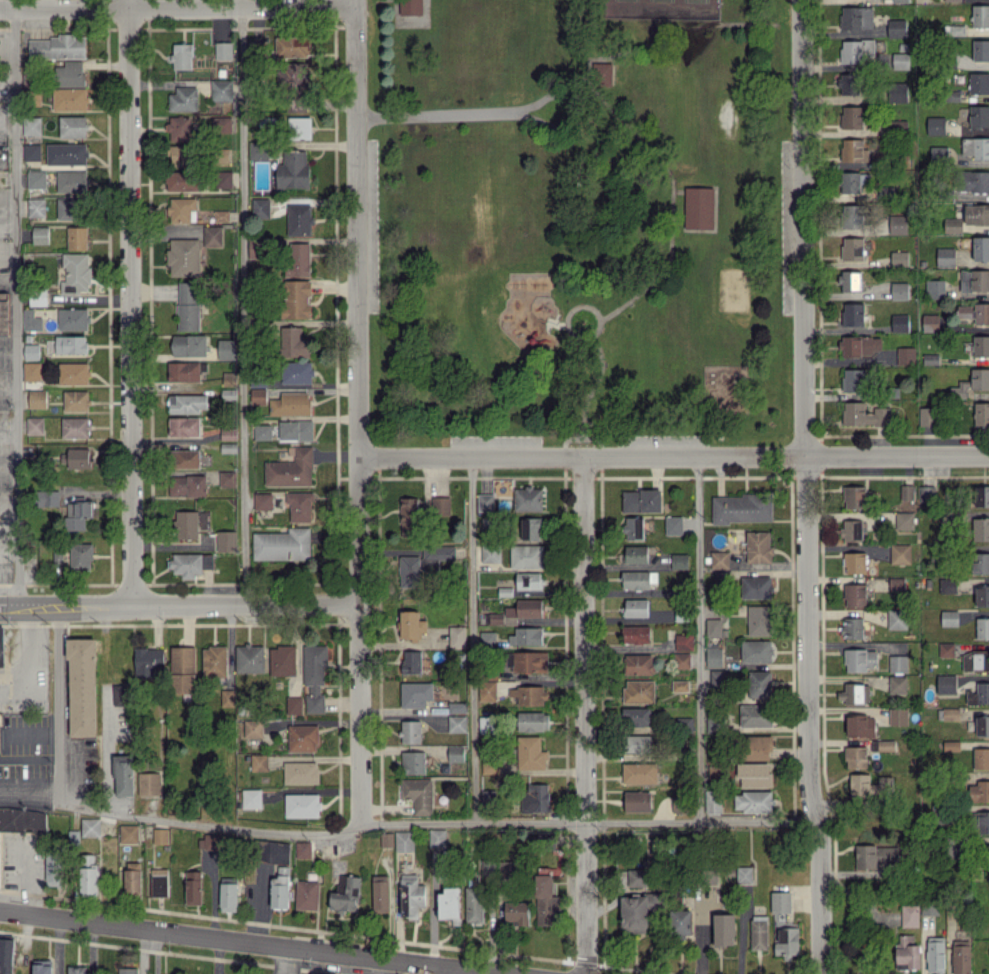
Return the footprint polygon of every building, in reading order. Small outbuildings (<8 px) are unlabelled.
[(422,14),(422,0),(400,0),(400,14),(422,14)] [(972,5),(973,27),(988,27),(988,5),(972,5)] [(872,6),(840,7),(841,29),(872,29),(872,6)] [(906,37),(905,19),(886,19),(887,38),(906,37)] [(964,35),(964,25),(944,25),(944,35),(964,35)] [(29,37),(29,58),(86,57),(85,36),(29,37)] [(276,57),(310,56),(310,37),(276,37),(276,57)] [(973,39),(973,60),(988,61),(988,39),(973,39)] [(266,40),(249,41),(250,55),(266,55),(266,40)] [(874,40),(840,40),(840,63),(874,63),(874,40)] [(232,42),(215,42),(215,59),(232,59),(232,42)] [(173,43),(173,69),(192,69),(192,43),(173,43)] [(892,69),(909,69),(909,52),(892,53),(892,69)] [(84,60),(64,60),(64,66),(55,66),(55,87),(84,86),(84,60)] [(589,84),(611,84),(611,62),(589,62),(589,84)] [(281,87),(305,86),(305,63),(280,64),(281,87)] [(988,94),(988,72),(969,73),(969,94),(988,94)] [(839,73),(838,94),(860,95),(861,74),(839,73)] [(211,81),(211,99),(230,99),(231,82),(211,81)] [(907,102),(907,82),(888,82),(888,102),(907,102)] [(169,111),(198,111),(198,87),(176,87),(176,94),(169,94),(169,111)] [(54,110),(87,111),(87,88),(54,88),(54,110)] [(305,98),(286,98),(286,112),(305,112),(305,98)] [(970,106),(970,127),(988,127),(988,105),(970,106)] [(863,129),(863,106),(841,106),(841,128),(863,129)] [(41,134),(41,116),(23,116),(23,135),(41,134)] [(86,116),(59,116),(60,138),(86,137),(86,116)] [(190,116),(168,117),(169,140),(190,139),(190,116)] [(231,116),(212,117),(212,132),(231,131),(231,116)] [(312,138),(311,116),(288,117),(288,138),(312,138)] [(945,117),(926,116),(926,135),(944,135),(945,117)] [(961,138),(962,155),(974,154),(974,159),(988,159),(988,137),(961,138)] [(863,139),(841,139),(841,161),(868,162),(868,148),(863,148),(863,139)] [(269,142),(250,141),(249,158),(268,159),(269,142)] [(40,143),(24,144),(24,161),(41,160),(40,143)] [(87,164),(87,143),(47,144),(47,165),(87,164)] [(192,163),(191,144),(171,145),(171,164),(192,163)] [(947,146),(930,147),(930,162),(948,162),(947,146)] [(308,151),(283,151),(283,163),(276,164),(277,189),(309,188),(308,151)] [(46,188),(46,170),(27,171),(27,188),(46,188)] [(86,171),(57,171),(57,192),(87,192),(86,171)] [(217,188),(232,188),(233,171),(218,171),(217,188)] [(960,171),(960,192),(988,192),(988,171),(960,171)] [(167,190),(196,190),(196,172),(167,172),(167,190)] [(869,173),(840,172),(840,193),(859,193),(859,184),(869,184),(869,173)] [(683,228),(711,228),(711,187),(683,187),(683,228)] [(58,220),(83,220),(82,197),(57,198),(58,220)] [(45,198),(27,198),(28,217),(45,216),(45,198)] [(170,198),(169,222),(196,222),(196,198),(170,198)] [(252,217),(270,218),(270,198),(253,198),(252,217)] [(288,235),(312,235),(312,204),(287,205),(288,235)] [(965,204),(964,225),(988,225),(988,205),(965,204)] [(862,228),(863,205),(842,205),(842,228),(862,228)] [(907,234),(907,216),(889,215),(888,234),(907,234)] [(944,232),(962,233),(962,219),(944,218),(944,232)] [(49,243),(48,226),(33,226),(33,244),(49,243)] [(87,226),(68,226),(68,250),(87,250),(87,226)] [(222,226),(203,226),(204,247),(223,246),(222,226)] [(973,236),(972,260),(988,261),(988,237),(973,236)] [(863,237),(841,237),(841,260),(863,260),(863,237)] [(199,238),(170,239),(170,249),(167,249),(167,266),(170,266),(170,276),(199,275),(199,238)] [(310,276),(310,242),(287,243),(288,277),(310,276)] [(954,266),(955,248),(936,248),(936,266),(954,266)] [(907,252),(890,251),(890,264),(907,264),(907,252)] [(89,253),(64,253),(64,280),(61,280),(61,294),(80,294),(80,290),(89,290),(89,253)] [(961,269),(960,291),(988,291),(988,270),(961,269)] [(839,290),(860,291),(860,271),(840,270),(839,290)] [(944,299),(945,280),(926,279),(925,298),(944,299)] [(310,280),(283,280),(283,318),(311,318),(310,280)] [(199,330),(199,281),(178,282),(178,331),(199,330)] [(908,299),(908,282),(891,282),(890,299),(908,299)] [(29,305),(47,306),(47,291),(30,291),(29,305)] [(9,334),(9,301),(0,301),(0,334),(9,334)] [(864,303),(842,303),(842,326),(864,326),(864,303)] [(988,324),(988,303),(973,303),(973,305),(957,305),(957,318),(975,318),(974,324),(988,324)] [(42,329),(42,317),(34,317),(34,308),(23,309),(23,330),(42,329)] [(88,308),(58,309),(59,330),(89,330),(88,308)] [(908,332),(908,314),(891,314),(891,332),(908,332)] [(939,314),(922,314),(922,332),(939,331),(939,314)] [(302,326),(280,327),(280,356),(310,356),(310,338),(302,338),(302,326)] [(207,335),(172,334),(172,355),(206,356),(207,335)] [(87,353),(87,336),(55,335),(55,352),(87,353)] [(842,355),(882,354),(881,336),(839,337),(839,349),(842,349),(842,355)] [(973,336),(973,356),(988,356),(988,336),(973,336)] [(235,339),(218,339),(218,359),(236,359),(235,339)] [(25,359),(39,359),(39,344),(25,344),(25,359)] [(915,347),(897,347),(897,365),(915,365),(915,347)] [(200,361),(168,362),(168,382),(200,381),(200,361)] [(282,383),(313,384),(313,361),(283,361),(282,383)] [(41,362),(23,362),(24,381),(41,380),(41,362)] [(59,384),(89,384),(89,362),(59,363),(59,384)] [(951,397),(966,397),(966,389),(988,390),(988,368),(971,368),(971,380),(958,380),(958,387),(951,387),(951,397)] [(864,369),(842,369),(842,391),(864,392),(864,369)] [(266,388),(251,388),(251,404),(266,404),(266,388)] [(29,408),(47,408),(47,390),(29,390),(29,408)] [(88,390),(63,391),(64,411),(89,410),(88,390)] [(310,414),(310,392),(281,392),(281,399),(269,399),(269,414),(310,414)] [(168,412),(207,412),(207,394),(169,394),(168,412)] [(890,424),(890,407),(873,408),(873,412),(865,413),(864,402),(842,402),(843,426),(890,424)] [(974,402),(974,428),(988,427),(988,402),(974,402)] [(919,425),(934,426),(935,408),(920,408),(919,425)] [(26,417),(27,434),(44,433),(43,416),(26,417)] [(62,438),(89,437),(89,417),(62,417),(62,438)] [(169,436),(200,436),(199,417),(169,417),(169,436)] [(280,439),(313,439),(313,420),(280,420),(280,439)] [(272,439),(272,425),(254,425),(254,439),(272,439)] [(313,485),(312,446),(294,446),(294,461),(264,461),(265,486),(313,485)] [(90,448),(68,448),(68,468),(90,468),(90,448)] [(199,450),(170,450),(170,468),(200,468),(199,450)] [(235,471),(219,471),(220,486),(236,485),(235,471)] [(206,475),(169,476),(169,496),(206,496),(206,475)] [(900,500),(913,500),(913,485),(900,485),(900,500)] [(844,508),(865,508),(865,486),(844,486),(844,508)] [(919,501),(936,501),(936,486),(919,486),(919,501)] [(974,486),(974,507),(988,507),(988,486),(974,486)] [(542,511),(542,487),(514,487),(514,511),(542,511)] [(661,489),(621,490),(621,513),(661,512),(661,489)] [(58,490),(36,491),(36,506),(59,505),(58,490)] [(254,509),(272,509),(271,492),(254,493),(254,509)] [(290,522),(313,521),(312,492),(286,492),(286,503),(290,503),(290,522)] [(478,511),(494,511),(494,494),(478,493),(478,511)] [(771,522),(771,494),(711,495),(712,523),(771,522)] [(450,496),(432,496),(432,514),(450,514),(450,496)] [(400,498),(401,536),(418,536),(417,497),(400,498)] [(92,500),(66,500),(66,530),(86,530),(85,516),(93,516),(92,500)] [(198,511),(174,510),(174,538),(197,539),(198,511)] [(913,512),(895,512),(895,529),(913,529),(913,512)] [(682,535),(682,516),(664,516),(664,535),(682,535)] [(540,517),(522,517),(522,540),(540,540),(540,517)] [(643,540),(643,517),(626,517),(626,540),(643,540)] [(972,518),(973,541),(988,541),(988,518),(972,518)] [(865,521),(841,521),(842,540),(865,540),(865,521)] [(310,559),(310,526),(288,527),(288,532),(253,532),(253,560),(310,559)] [(237,531),(216,530),(215,551),(236,551),(237,531)] [(746,562),(772,563),(772,545),(769,545),(769,531),(746,531),(746,562)] [(70,543),(70,570),(91,570),(92,543),(70,543)] [(910,544),(890,544),(889,563),(910,564),(910,544)] [(511,567),(543,568),(543,545),(511,545),(511,567)] [(455,560),(456,547),(423,546),(423,559),(455,560)] [(481,561),(500,562),(500,546),(482,546),(481,561)] [(623,563),(647,563),(647,546),(623,546),(623,563)] [(710,568),(729,569),(729,551),(711,551),(710,568)] [(54,566),(62,566),(62,552),(53,552),(54,566)] [(866,573),(865,552),(844,552),(844,573),(866,573)] [(974,552),(973,573),(988,573),(988,552),(974,552)] [(213,568),(213,553),(171,554),(172,574),(181,573),(181,576),(202,576),(202,568),(213,568)] [(688,570),(688,554),(670,554),(670,570),(688,570)] [(420,555),(400,556),(400,587),(420,587),(420,555)] [(650,571),(621,571),(620,589),(651,589),(652,578),(649,578),(650,571)] [(516,589),(541,590),(542,572),(517,572),(516,589)] [(771,599),(772,577),(741,576),(740,598),(771,599)] [(904,589),(904,577),(888,577),(889,590),(904,589)] [(956,578),(939,578),(939,593),(956,592),(956,578)] [(866,583),(844,584),(844,606),(866,606),(866,583)] [(975,585),(975,606),(988,606),(988,585),(975,585)] [(516,599),(516,606),(504,606),(505,617),(542,616),(542,598),(516,599)] [(648,599),(623,599),(623,617),(648,617),(648,599)] [(770,635),(770,605),(746,606),(746,636),(770,635)] [(673,621),(687,622),(688,609),(674,608),(673,621)] [(887,629),(907,629),(907,610),(887,609),(887,629)] [(426,632),(427,620),(418,620),(419,611),(401,611),(401,639),(419,640),(419,632),(426,632)] [(958,611),(940,611),(941,626),(958,626),(958,611)] [(504,613),(490,612),(489,624),(503,624),(504,613)] [(862,617),(843,618),(843,627),(841,627),(841,639),(863,639),(862,617)] [(721,618),(705,619),(706,636),(727,636),(727,629),(721,629),(721,618)] [(976,618),(975,638),(988,639),(988,618),(976,618)] [(465,626),(449,626),(449,647),(465,647),(465,626)] [(650,626),(622,626),(622,644),(650,643),(650,626)] [(542,627),(516,627),(516,635),(508,635),(509,644),(542,644),(542,627)] [(496,648),(495,631),(480,632),(480,648),(496,648)] [(692,634),(674,635),(674,650),(693,650),(692,634)] [(70,736),(97,736),(96,638),(68,639),(70,736)] [(772,640),(740,641),(740,662),(772,662),(772,640)] [(953,642),(938,642),(939,656),(954,656),(953,642)] [(264,672),(264,644),(236,645),(236,672),(264,672)] [(721,666),(721,644),(705,644),(705,667),(721,666)] [(324,712),(324,694),(320,694),(320,684),(326,685),(326,645),(304,645),(303,685),(307,685),(306,712),(324,712)] [(227,676),(226,646),(202,646),(203,676),(227,676)] [(270,675),(296,675),(296,646),(270,646),(270,675)] [(195,647),(171,647),(171,692),(195,692),(195,647)] [(164,665),(164,648),(135,648),(135,676),(154,676),(154,665),(164,665)] [(877,649),(844,649),(844,671),(868,672),(868,666),(877,667),(877,649)] [(421,651),(403,650),(403,673),(421,673),(421,651)] [(547,651),(508,652),(509,673),(547,671),(547,651)] [(963,651),(962,670),(988,671),(988,652),(963,651)] [(690,668),(690,653),(673,653),(674,668),(690,668)] [(653,674),(653,654),(624,654),(624,675),(653,674)] [(907,655),(889,655),(888,672),(907,672),(907,655)] [(771,671),(749,670),(749,697),(771,698),(771,671)] [(906,676),(889,675),(888,694),(906,694),(906,676)] [(955,675),(936,675),(936,693),(955,693),(955,675)] [(654,680),(624,680),(624,703),(654,703),(654,680)] [(688,680),(672,681),(672,691),(688,691),(688,680)] [(496,701),(496,681),(479,681),(479,701),(496,701)] [(433,682),(401,682),(401,707),(426,707),(426,700),(433,700),(433,682)] [(976,683),(976,691),(966,691),(966,704),(988,703),(988,682),(976,683)] [(869,702),(869,684),(844,684),(844,691),(837,691),(837,703),(869,702)] [(508,687),(508,696),(517,696),(518,705),(544,705),(544,686),(508,687)] [(221,706),(233,706),(233,690),(221,690),(221,706)] [(301,714),(302,696),(287,696),(286,714),(301,714)] [(449,712),(466,712),(466,702),(448,703),(449,712)] [(739,727),(771,727),(772,705),(739,704),(739,727)] [(650,707),(621,708),(621,726),(650,726),(650,707)] [(908,725),(907,708),(889,708),(889,725),(908,725)] [(959,719),(959,708),(938,708),(938,719),(959,719)] [(518,711),(518,731),(549,731),(549,712),(518,711)] [(466,715),(448,715),(448,732),(466,732),(466,715)] [(874,715),(845,715),(845,737),(874,737),(874,715)] [(480,733),(494,733),(493,716),(479,716),(480,733)] [(976,736),(988,736),(988,716),(976,716),(976,736)] [(262,737),(261,719),(243,720),(244,737),(262,737)] [(420,743),(421,720),(401,720),(400,743),(420,743)] [(288,752),(317,751),(317,724),(288,725),(288,752)] [(650,752),(650,735),(626,735),(626,752),(650,752)] [(769,760),(769,751),(772,751),(772,736),(745,735),(745,759),(769,760)] [(540,736),(518,736),(518,769),(546,769),(546,750),(540,750),(540,736)] [(895,752),(895,740),(877,740),(878,752),(895,752)] [(942,741),(942,752),(959,752),(959,741),(942,741)] [(867,768),(866,747),(845,747),(845,768),(867,768)] [(973,748),(973,769),(988,769),(988,748),(973,748)] [(425,773),(424,751),(402,752),(402,774),(425,773)] [(134,795),(133,754),(114,754),(115,796),(134,795)] [(267,771),(267,754),(250,754),(251,771),(267,771)] [(283,783),(318,783),(318,762),(283,762),(283,783)] [(621,784),(657,783),(656,763),(621,764),(621,784)] [(772,787),(772,772),(769,772),(769,763),(735,763),(734,787),(772,787)] [(138,773),(139,796),(162,795),(161,772),(138,773)] [(849,797),(893,796),(892,776),(878,776),(878,783),(870,783),(870,773),(848,774),(849,797)] [(413,814),(432,815),(432,779),(400,778),(400,797),(413,797),(413,814)] [(970,782),(970,802),(988,802),(988,781),(970,782)] [(548,783),(523,783),(522,812),(548,812),(548,783)] [(261,789),(242,789),(242,808),(261,808),(261,789)] [(651,791),(622,792),(622,812),(651,811),(651,791)] [(772,791),(733,792),(734,809),(742,809),(742,812),(773,811),(772,791)] [(285,816),(319,816),(319,794),(285,794),(285,816)] [(46,831),(46,808),(0,808),(0,831),(46,831)] [(977,811),(977,833),(988,833),(988,811),(977,811)] [(100,818),(82,818),(82,836),(100,836),(100,818)] [(138,825),(120,824),(120,842),(138,843),(138,825)] [(153,844),(167,844),(168,828),(153,828),(153,844)] [(446,829),(429,829),(429,847),(447,847),(446,829)] [(80,830),(69,830),(69,846),(80,846),(80,830)] [(395,831),(395,852),(413,852),(413,830),(395,831)] [(393,833),(381,833),(381,846),(393,846),(393,833)] [(218,836),(199,835),(199,849),(218,849),(218,836)] [(311,841),(295,841),(296,857),(311,857),(311,841)] [(898,845),(855,846),(855,868),(898,866),(898,845)] [(97,855),(81,854),(80,893),(96,894),(97,855)] [(46,885),(64,886),(64,856),(47,855),(46,885)] [(141,862),(125,862),(125,893),(141,893),(141,862)] [(271,908),(289,908),(288,866),(278,866),(278,877),(270,878),(271,908)] [(752,867),(737,866),(736,883),(752,884),(752,867)] [(168,896),(167,868),(151,869),(151,896),(168,896)] [(645,886),(645,870),(624,869),(623,886),(645,886)] [(185,904),(201,905),(202,871),(192,871),(192,878),(186,878),(185,904)] [(425,907),(425,884),(418,884),(418,873),(401,874),(401,917),(418,917),(418,907),(425,907)] [(360,876),(339,874),(338,892),(331,891),(329,909),(338,909),(338,915),(356,917),(360,876)] [(536,925),(554,924),(553,874),(535,874),(536,925)] [(373,912),(389,912),(388,875),(372,875),(373,912)] [(237,877),(220,877),(220,911),(237,911),(237,877)] [(319,881),(296,880),(295,909),(318,910),(319,881)] [(440,919),(452,918),(452,925),(461,925),(460,886),(439,887),(440,919)] [(465,887),(466,924),(483,923),(483,887),(465,887)] [(790,891),(770,892),(770,913),(791,912),(790,891)] [(647,932),(648,913),(656,913),(657,896),(619,895),(618,932),(647,932)] [(505,920),(512,920),(512,925),(528,925),(529,902),(505,901),(505,920)] [(938,915),(938,904),(921,903),(921,914),(938,915)] [(919,926),(918,905),(900,905),(901,927),(919,926)] [(692,937),(691,909),(669,910),(670,937),(692,937)] [(735,945),(734,914),(712,914),(712,946),(735,945)] [(767,916),(750,916),(750,950),(767,950),(767,916)] [(799,955),(798,928),(778,928),(779,942),(773,942),(773,957),(791,957),(791,955),(799,955)] [(897,969),(920,969),(919,944),(913,944),(913,934),(896,934),(897,969)] [(944,972),(944,937),(927,937),(926,972),(944,972)] [(14,938),(0,938),(0,973),(13,973),(14,938)] [(952,939),(953,973),(970,973),(970,939),(952,939)] [(34,960),(34,973),(52,973),(52,960),(34,960)] [(86,966),(69,966),(68,973),(86,973),(86,966)]
